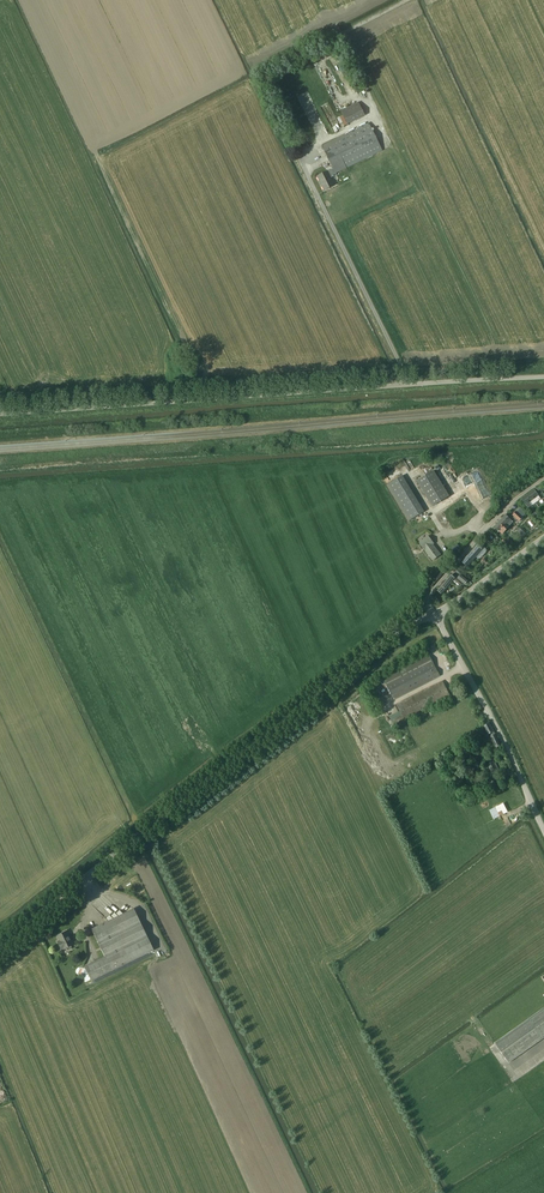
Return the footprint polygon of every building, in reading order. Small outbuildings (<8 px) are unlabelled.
[(317,111),(308,91),(298,95),(307,118),(312,116),(311,114),(317,111)] [(344,126),(365,116),(358,102),(341,111),(343,115),(337,118),(340,124),(342,123),(344,126)] [(321,146),(333,169),(317,176),(324,190),(335,185),(333,181),(332,181),(330,178),(336,175),(336,173),(382,151),(369,123),(321,146)] [(175,365),(182,362),(179,356),(174,358),(172,360),(175,365)] [(417,481),(432,506),(449,496),(434,471),(417,481)] [(424,512),(402,476),(387,485),(409,521),(424,512)] [(522,499),(526,505),(539,496),(534,490),(522,499)] [(519,522),(523,518),(522,517),(525,514),(520,509),(517,512),(516,511),(512,515),(514,517),(513,518),(517,521),(517,520),(519,522)] [(506,515),(503,517),(495,526),(500,531),(499,531),(502,535),(509,528),(506,525),(511,519),(506,515)] [(441,555),(433,544),(434,544),(428,536),(427,537),(420,542),(433,560),(441,555)] [(511,546),(504,538),(502,540),(509,548),(511,546)] [(462,562),(468,567),(483,549),(478,545),(462,562)] [(456,579),(451,575),(438,590),(442,594),(456,579)] [(458,578),(465,585),(468,581),(461,575),(458,578)] [(382,677),(394,700),(440,676),(428,653),(382,677)] [(442,681),(396,704),(399,709),(388,715),(394,725),(450,696),(442,681)] [(484,726),(488,734),(487,735),(488,736),(486,737),(487,740),(492,737),(497,747),(501,745),(495,734),(494,732),(490,723),(484,726)] [(487,764),(492,774),(500,771),(496,763),(495,763),(494,761),(487,764)] [(504,803),(496,807),(489,810),(494,819),(500,816),(508,812),(507,811),(509,810),(508,807),(506,808),(504,803)] [(91,981),(154,951),(134,908),(91,929),(105,957),(84,966),(91,981)] [(63,950),(64,950),(66,949),(67,950),(68,951),(71,949),(71,948),(71,947),(73,946),(67,932),(57,937),(60,942),(58,943),(61,950),(63,950)] [(495,1043),(509,1063),(543,1037),(543,1008),(495,1043)]
